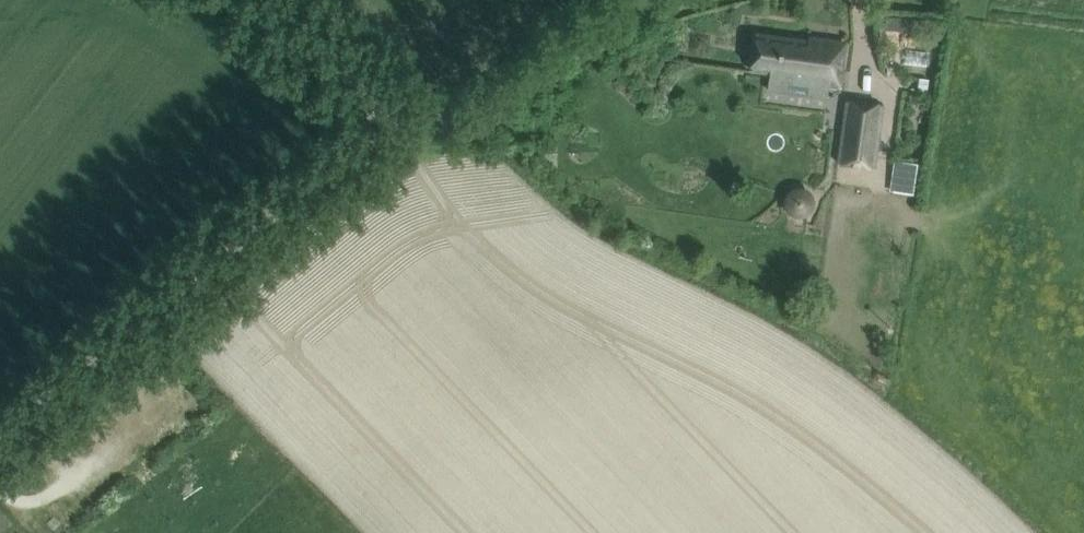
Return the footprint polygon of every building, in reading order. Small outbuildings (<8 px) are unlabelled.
[(884,16),(884,30),(916,28),(916,15),(884,16)] [(757,33),(755,42),(752,70),(770,72),(768,88),(787,91),(789,81),(817,85),(816,95),(828,96),(829,83),(840,85),(846,42),(809,37),(809,40),(757,33)] [(875,167),(883,104),(847,99),(838,162),(875,167)] [(888,187),(911,191),(916,161),(894,157),(888,187)] [(15,526),(0,510),(0,532),(8,532),(15,526)]
